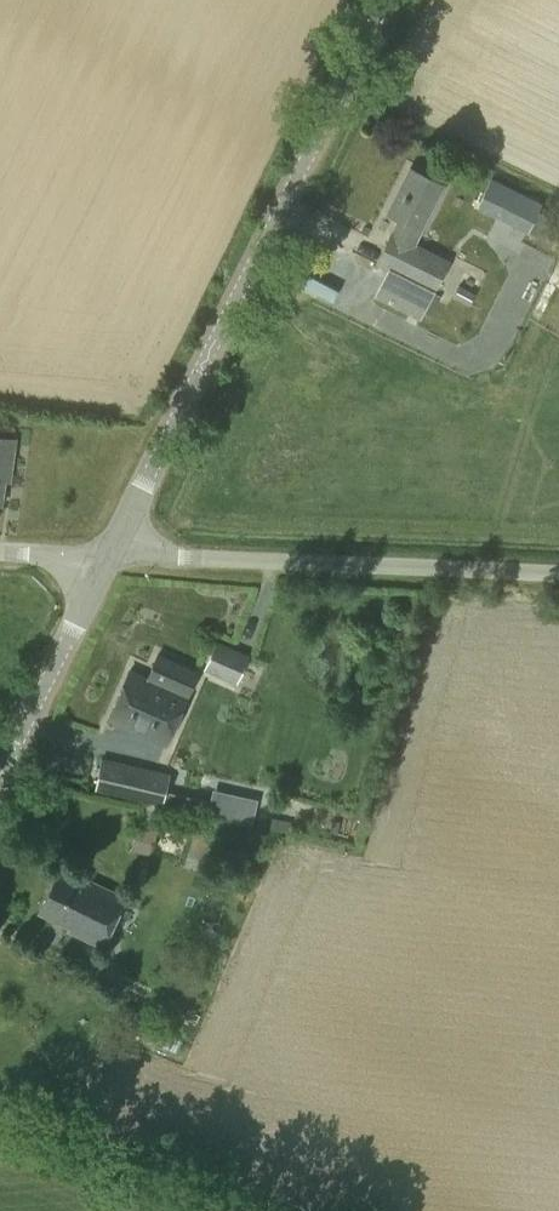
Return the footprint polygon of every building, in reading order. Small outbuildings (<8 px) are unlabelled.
[(433,289),(448,259),(413,242),(443,183),(410,166),(388,211),(400,217),(378,261),(433,289)] [(491,177),(476,206),(527,232),(542,202),(491,177)] [(482,280),(466,272),(453,297),(469,305),(475,293),(482,280)] [(13,437),(0,436),(0,501),(3,501),(6,479),(8,479),(13,437)] [(237,683),(249,655),(217,641),(211,655),(228,662),(222,677),(237,683)] [(165,742),(193,678),(196,672),(158,654),(147,678),(130,670),(109,717),(165,742)] [(163,804),(170,773),(101,758),(94,789),(163,804)] [(141,815),(130,848),(149,855),(160,822),(141,815)] [(88,882),(59,868),(39,910),(68,925),(67,928),(101,944),(125,895),(90,879),(88,882)]
